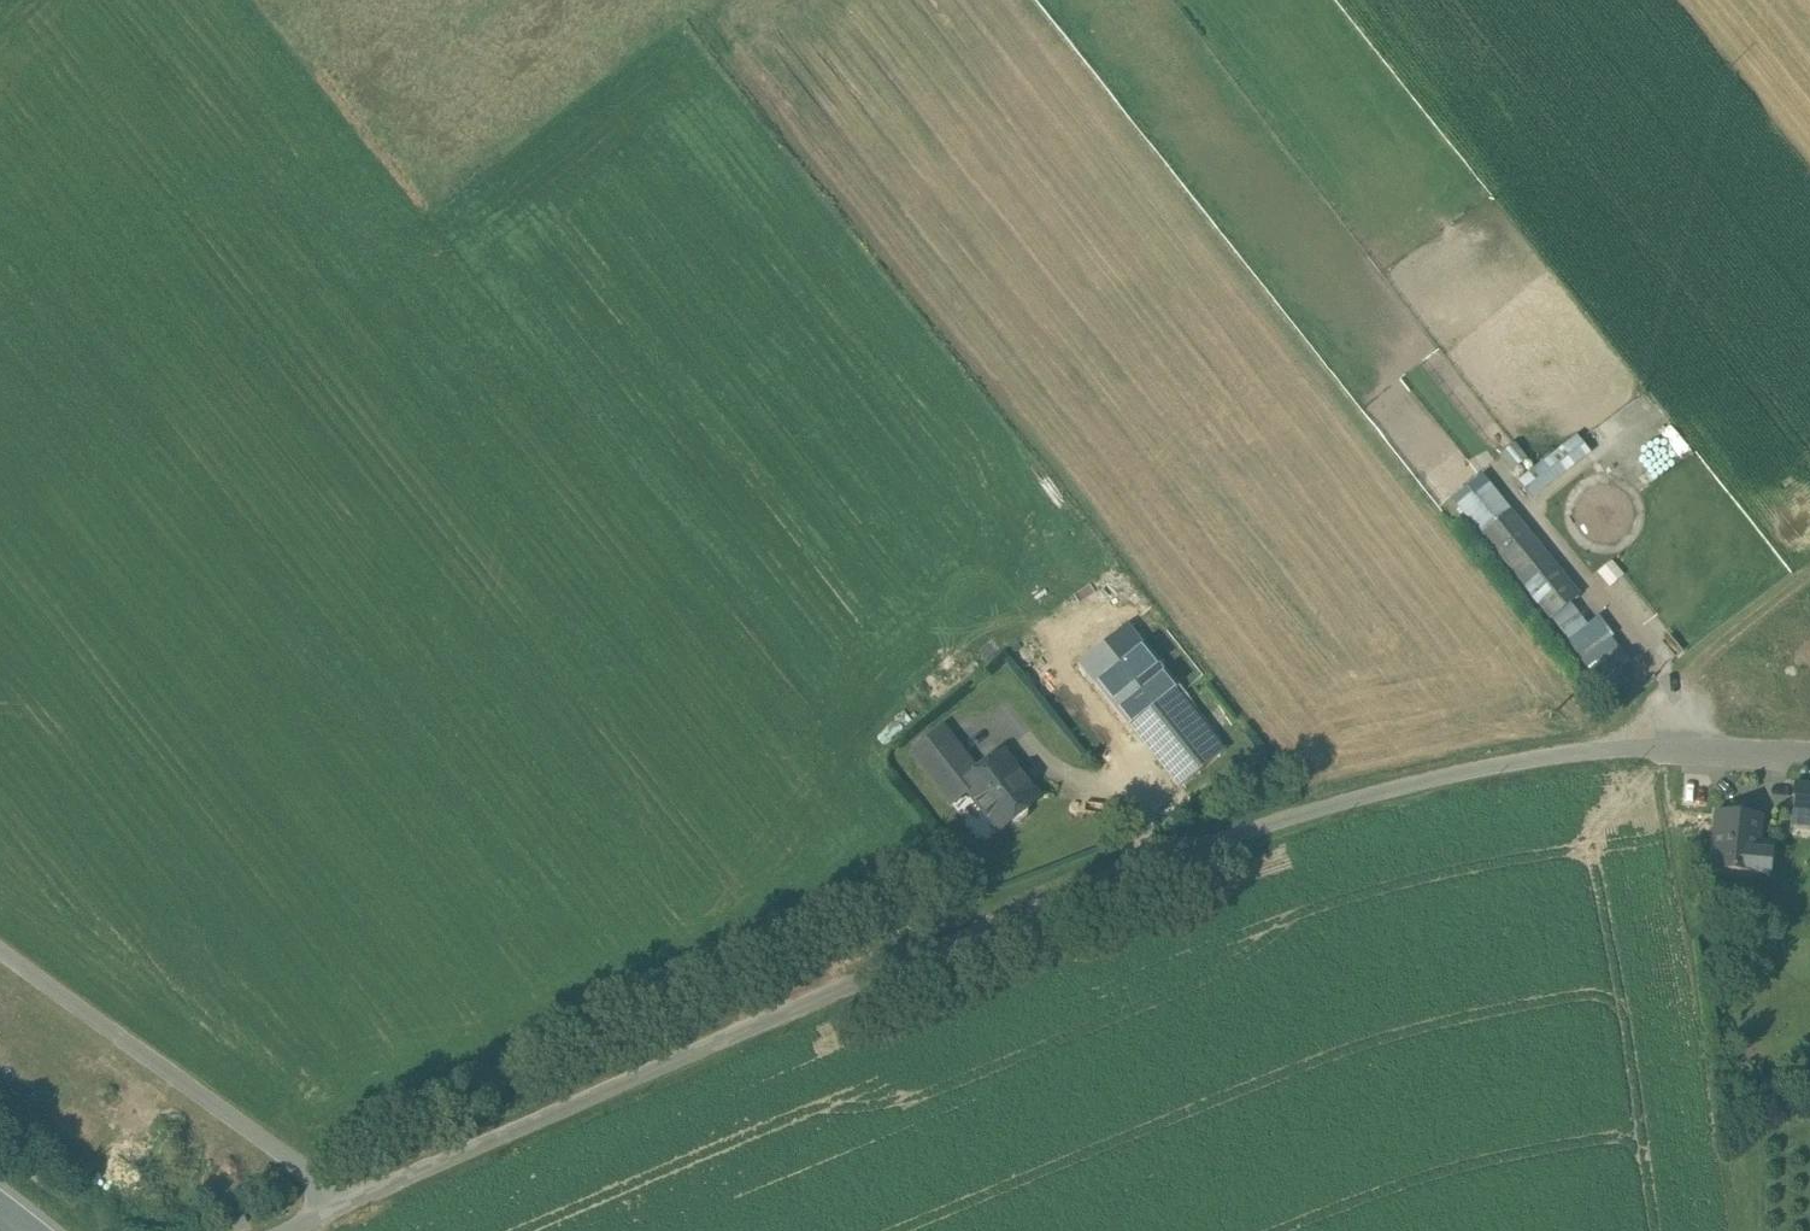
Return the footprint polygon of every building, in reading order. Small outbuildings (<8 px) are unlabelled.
[(1520,474),(1534,495),(1596,453),(1582,432),(1520,474)] [(1504,451),(1516,465),(1528,455),(1517,441),(1504,451)] [(1580,594),(1468,460),(1437,486),(1549,620),(1550,619),(1570,603),(1580,594)] [(1570,603),(1550,619),(1567,640),(1587,624),(1570,603)] [(1587,624),(1567,640),(1599,683),(1628,661),(1596,618),(1587,624)] [(1223,749),(1123,625),(1076,663),(1175,787),(1223,749)] [(952,803),(968,790),(962,783),(977,772),(943,728),(912,752),(952,803)] [(1002,752),(977,772),(962,783),(968,790),(999,830),(1009,821),(1019,823),(1027,817),(1028,806),(1039,798),(1002,752)] [(1791,783),(1786,824),(1809,827),(1809,785),(1791,783)] [(1760,814),(1717,810),(1712,866),(1754,870),(1760,814)]
